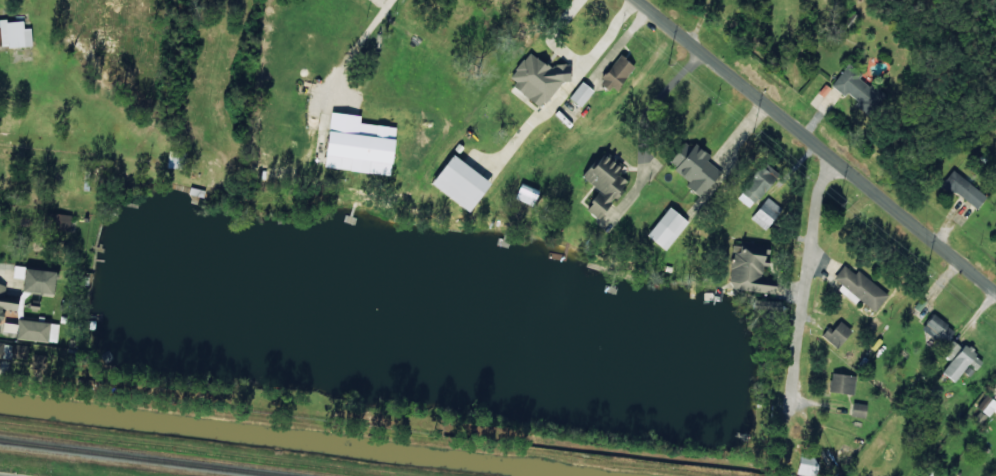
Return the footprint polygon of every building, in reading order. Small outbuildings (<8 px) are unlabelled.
[(31,28),(24,29),(24,20),(0,21),(0,47),(32,45),(31,28)] [(543,108),(571,71),(558,60),(551,68),(529,51),(507,80),(543,108)] [(600,81),(616,92),(635,66),(619,55),(600,81)] [(831,85),(845,96),(847,93),(858,101),(856,105),(864,111),(878,93),(859,78),(862,74),(848,64),(831,85)] [(569,98),(581,107),(593,91),(582,82),(569,98)] [(396,127),(360,123),(360,115),(331,112),(325,168),(391,174),(396,127)] [(721,170),(707,160),(711,155),(694,143),(691,148),(683,143),(667,163),(690,180),(686,186),(701,197),(721,170)] [(652,148),(637,149),(638,163),(652,162),(652,148)] [(185,152),(170,150),(168,167),(183,169),(185,152)] [(583,177),(600,191),(585,209),(598,220),(628,182),(620,175),(626,168),(604,151),(583,177)] [(431,183),(469,211),(491,183),(453,155),(431,183)] [(739,190),(754,203),(779,175),(764,162),(739,190)] [(976,209),(986,197),(953,170),(943,183),(976,209)] [(533,206),(539,190),(521,183),(515,198),(533,206)] [(768,231),(782,207),(765,197),(751,220),(768,231)] [(667,250),(687,220),(667,207),(647,237),(667,250)] [(46,229),(71,230),(71,214),(46,213),(46,229)] [(762,277),(764,253),(769,253),(769,245),(733,243),(729,289),(774,292),(776,278),(762,277)] [(874,314),(888,295),(857,270),(854,274),(844,265),(834,278),(842,285),(840,287),(874,314)] [(25,278),(25,267),(15,266),(14,277),(25,278)] [(55,293),(56,270),(25,269),(24,292),(55,293)] [(3,322),(4,309),(18,310),(18,301),(7,300),(8,284),(0,284),(0,322),(3,322)] [(780,301),(759,301),(759,311),(780,311),(780,301)] [(946,344),(955,328),(931,315),(922,330),(946,344)] [(48,343),(51,324),(19,319),(16,338),(48,343)] [(836,349),(852,331),(840,321),(833,329),(829,326),(821,335),(836,349)] [(950,359),(960,346),(951,339),(941,353),(950,359)] [(976,370),(984,359),(962,345),(943,374),(955,382),(967,364),(976,370)] [(854,394),(856,375),(831,374),(830,392),(854,394)] [(995,406),(995,401),(985,395),(977,408),(990,416),(995,406)] [(867,405),(853,403),(851,415),(865,418),(867,405)] [(799,457),(797,474),(816,475),(818,459),(799,457)] [(927,466),(918,475),(939,475),(927,466)]
